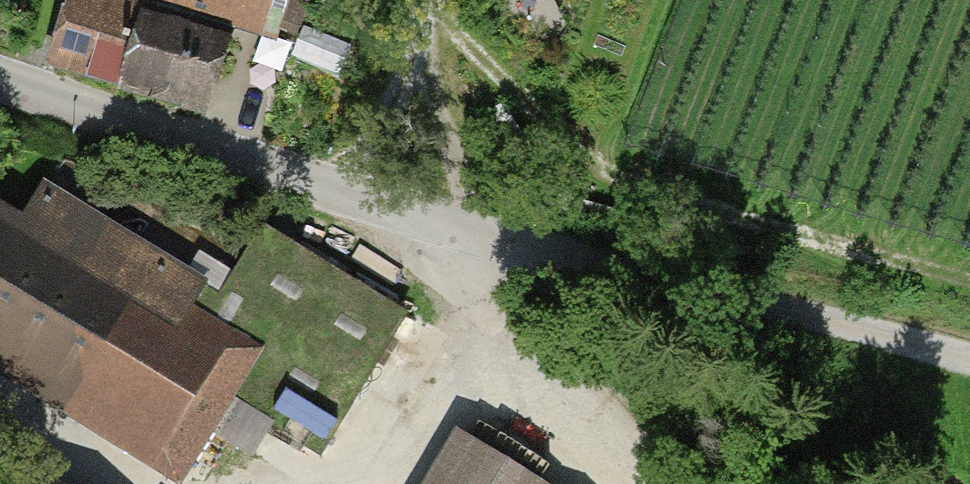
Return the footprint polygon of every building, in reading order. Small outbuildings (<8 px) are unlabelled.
[(85,0),(61,0),(39,69),(120,94),(143,18),(85,0)] [(281,41),(294,0),(148,0),(281,41)] [(224,43),(143,18),(120,94),(200,119),(224,43)] [(229,404),(325,457),(404,316),(259,236),(210,325),(0,210),(0,393),(164,483),(185,483),(229,404)] [(447,436),(421,483),(534,483),(447,436)]
